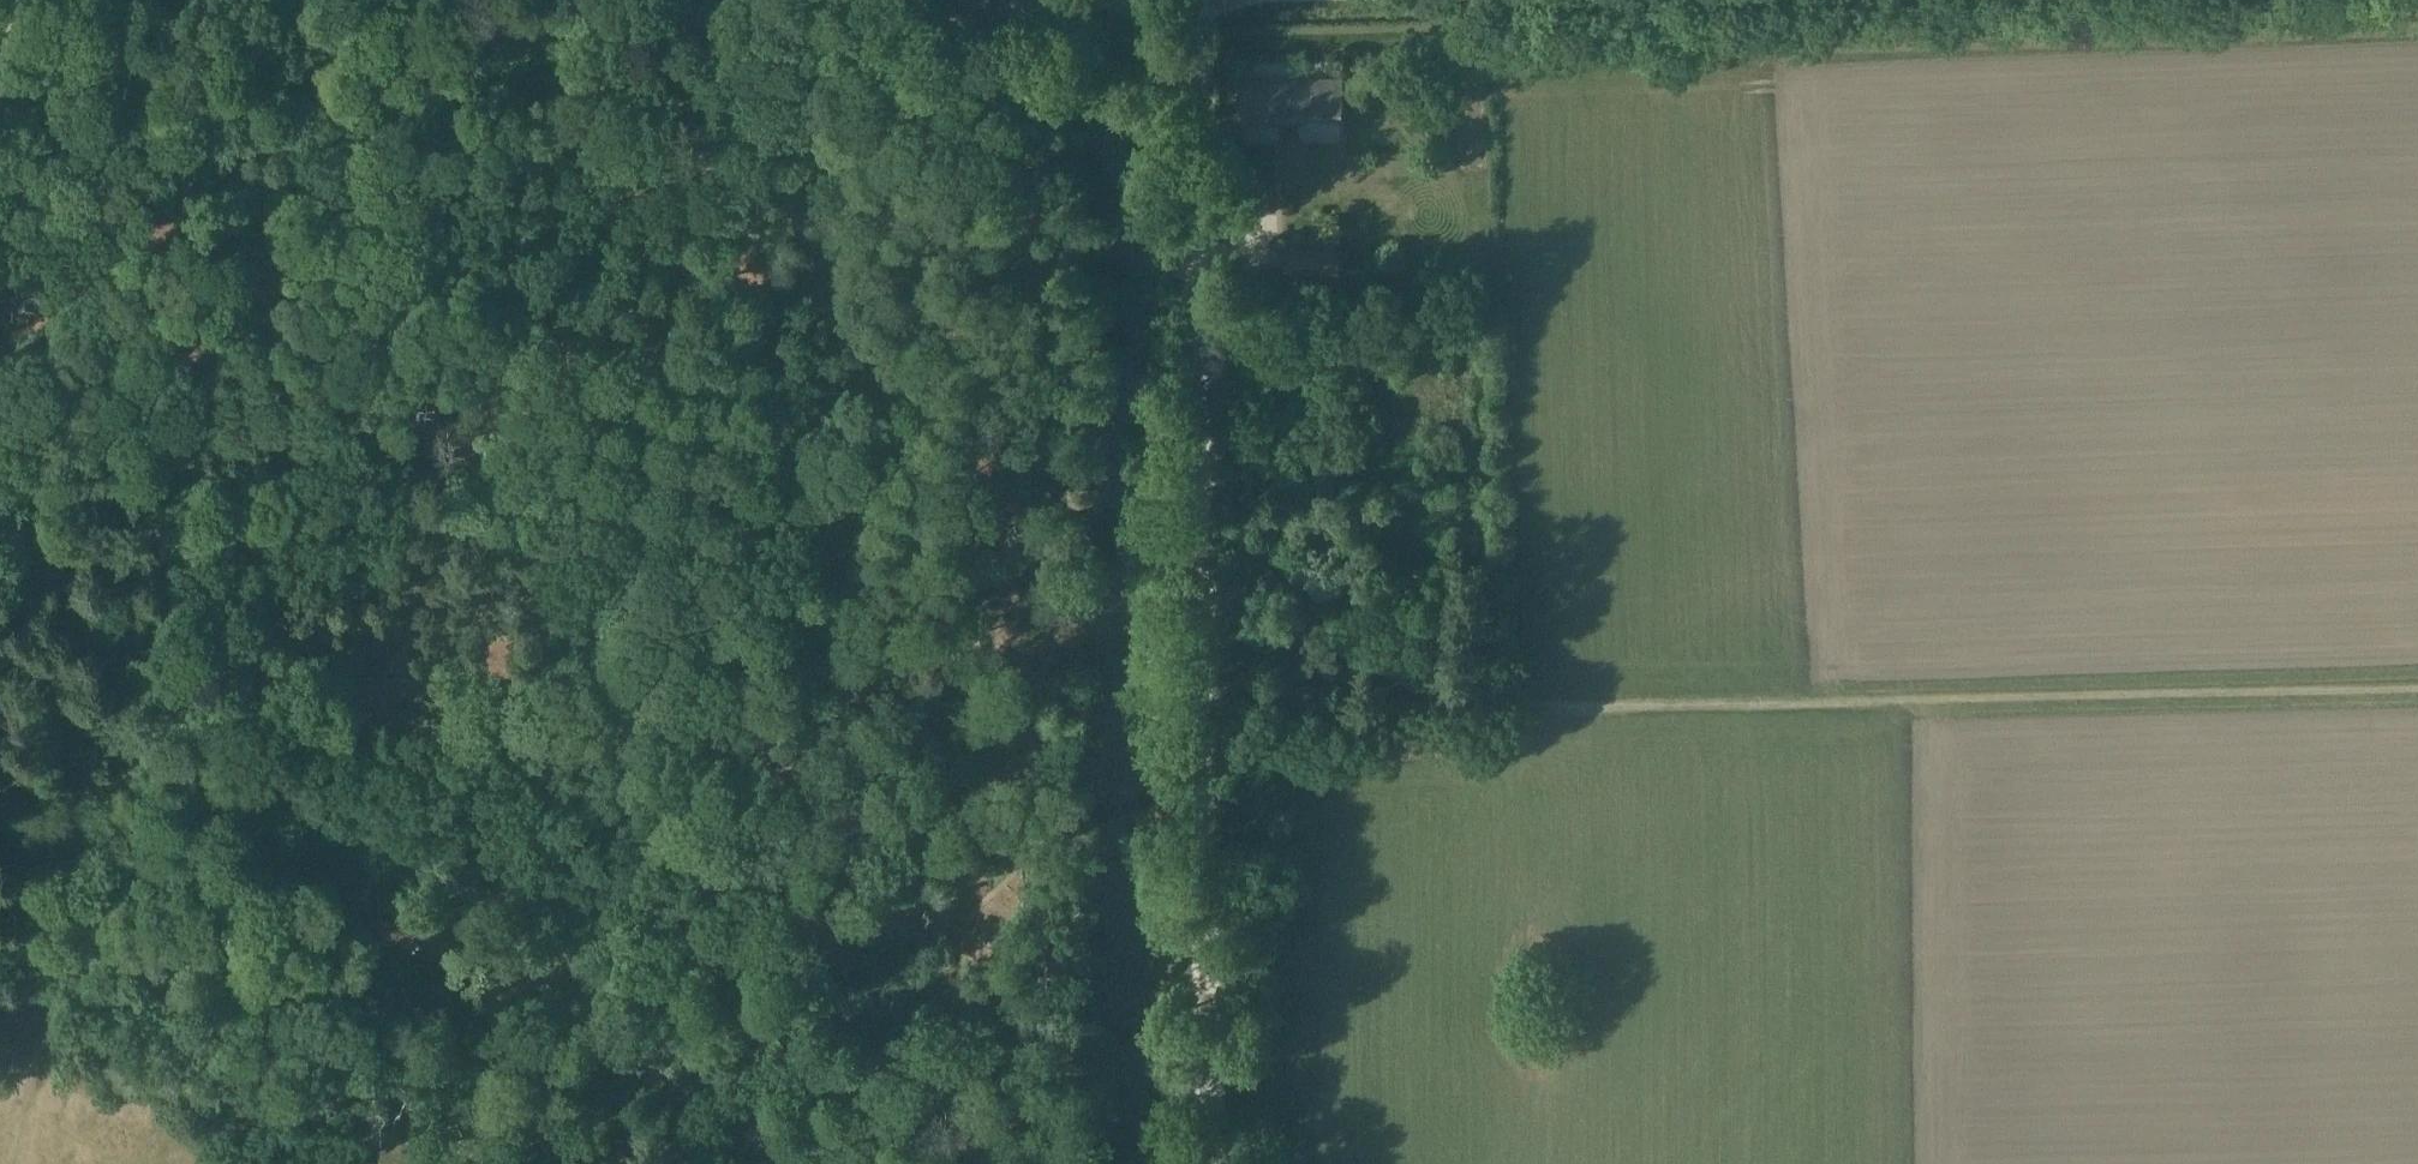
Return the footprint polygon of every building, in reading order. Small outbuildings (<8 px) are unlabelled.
[(1352,48),(1352,59),(1363,59),(1363,48),(1352,48)] [(1343,80),(1266,82),(1266,73),(1244,73),(1244,82),(1245,141),(1344,139),(1343,80)] [(1340,247),(1285,248),(1286,275),(1341,273),(1340,247)]
